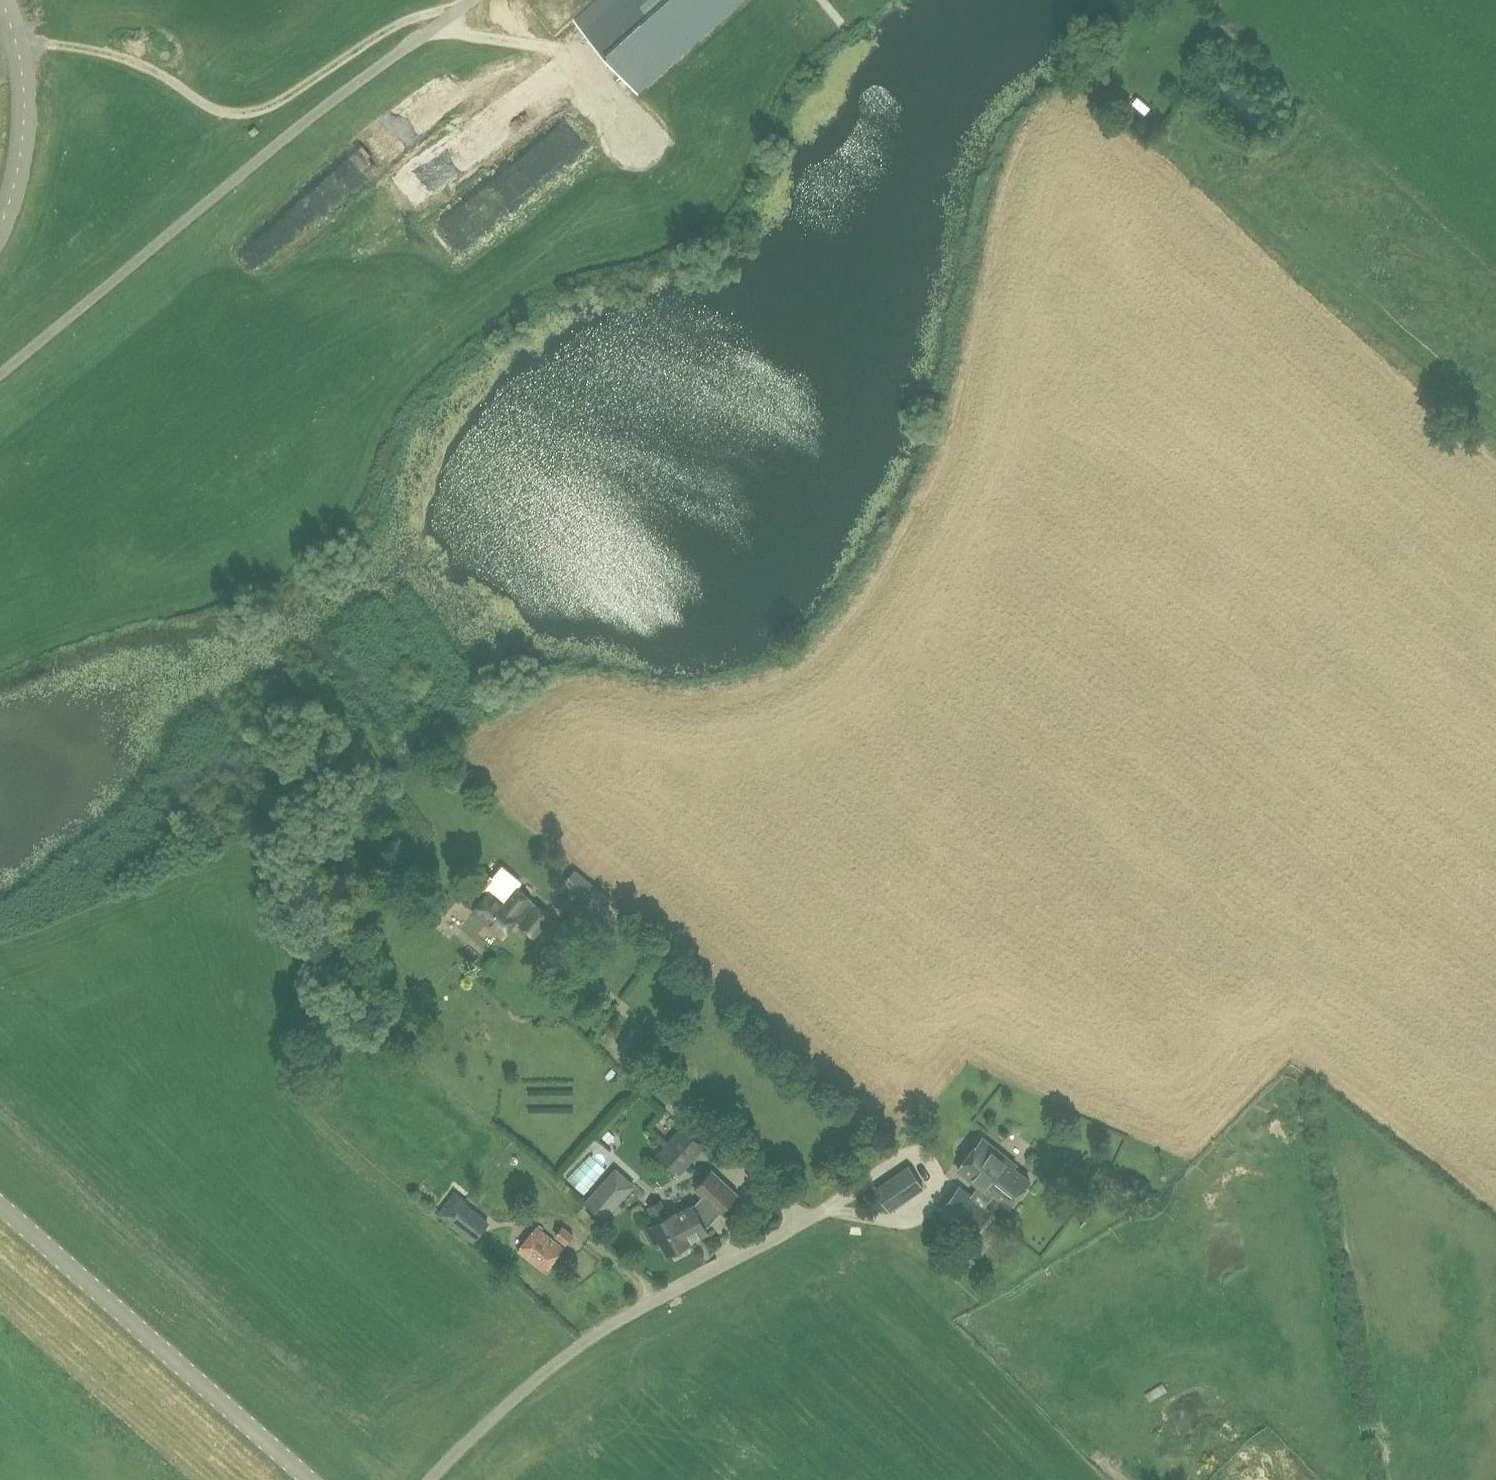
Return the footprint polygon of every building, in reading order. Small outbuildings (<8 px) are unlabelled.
[(614,64),(639,92),(742,0),(599,0),(576,21),(614,64)] [(533,899),(517,886),(523,879),(504,863),(493,875),(487,870),(477,881),(485,888),(487,886),(491,890),(473,910),(502,935),(515,919),(534,935),(550,917),(531,900),(533,899)] [(593,883),(573,908),(585,918),(598,902),(597,901),(604,892),(593,883)] [(705,1145),(682,1125),(657,1153),(680,1174),(705,1145)] [(1004,1155),(983,1137),(958,1169),(979,1185),(970,1197),(983,1207),(994,1192),(1010,1205),(1030,1180),(1013,1167),(1016,1164),(1015,1163),(1012,1166),(1002,1158),(1004,1155)] [(686,1244),(691,1242),(690,1240),(708,1231),(706,1227),(721,1212),(738,1194),(712,1169),(695,1187),(702,1195),(694,1205),(676,1214),(675,1212),(669,1215),(661,1200),(649,1205),(657,1221),(650,1225),(657,1240),(660,1238),(668,1253),(673,1251),(676,1256),(689,1250),(686,1244)] [(890,1181),(877,1189),(892,1211),(904,1202),(890,1181)] [(604,1219),(618,1202),(601,1187),(586,1203),(604,1219)] [(488,1225),(463,1206),(466,1202),(455,1193),(437,1215),(473,1243),(488,1225)] [(562,1225),(555,1235),(564,1244),(574,1234),(562,1225)] [(544,1272),(563,1249),(536,1228),(518,1251),(544,1272)]
